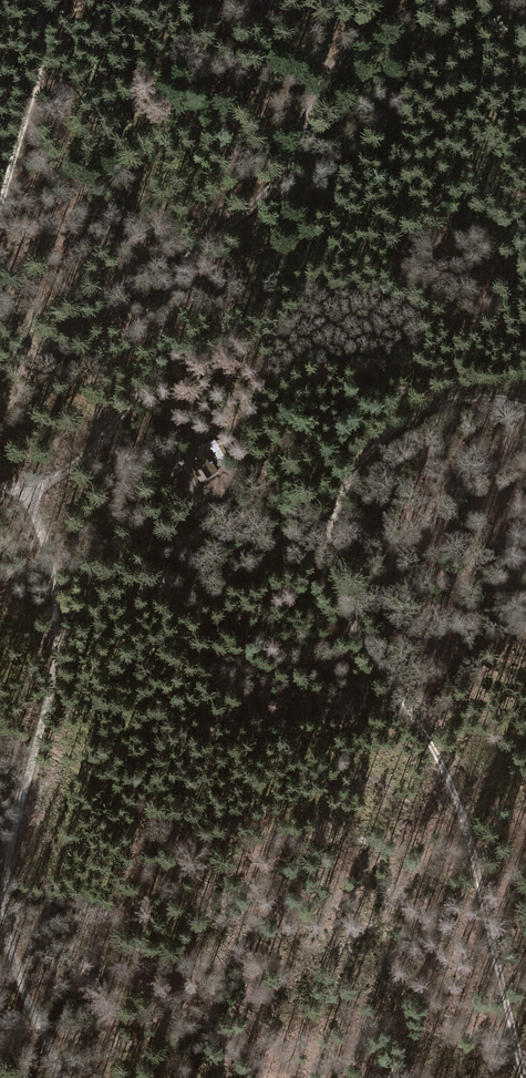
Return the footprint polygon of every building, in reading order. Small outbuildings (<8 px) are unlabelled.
[(207,457),(192,467),(202,482),(217,473),(207,457)]
